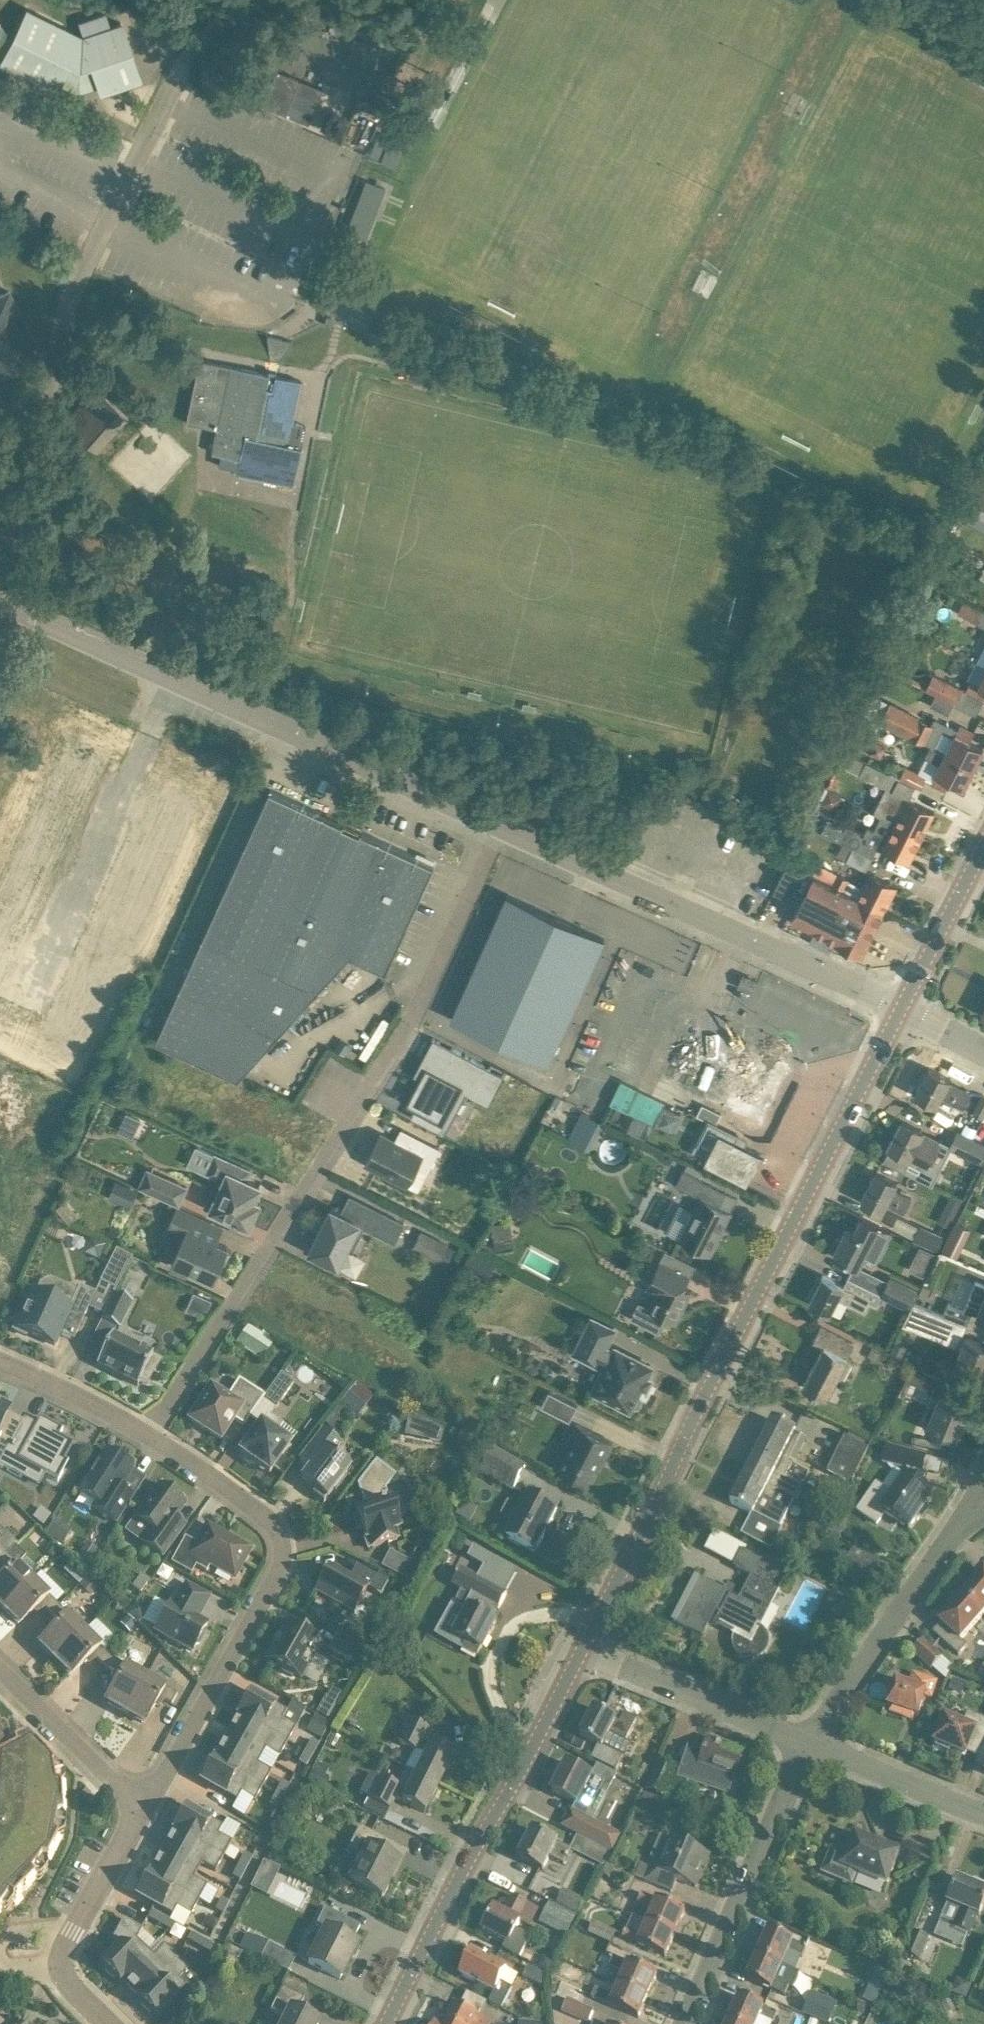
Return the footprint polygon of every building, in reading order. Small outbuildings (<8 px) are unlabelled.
[(121,20),(82,33),(27,6),(0,61),(55,88),(60,79),(78,89),(99,82),(102,91),(141,78),(121,20)] [(308,121),(322,87),(276,68),(262,102),(308,121)] [(395,163),(406,136),(381,126),(370,153),(395,163)] [(385,186),(365,178),(345,229),(365,237),(385,186)] [(10,289),(0,294),(0,375),(34,359),(26,341),(34,337),(19,306),(18,307),(10,289)] [(301,379),(199,357),(186,420),(217,427),(212,451),(221,452),(218,463),(237,467),(236,471),(293,483),(305,423),(292,421),(301,379)] [(97,450),(128,415),(96,386),(64,421),(97,450)] [(976,500),(983,487),(975,483),(969,497),(976,500)] [(978,503),(970,521),(983,528),(983,506),(978,503)] [(978,622),(983,611),(983,610),(965,600),(959,612),(978,622)] [(928,643),(918,643),(913,651),(918,658),(927,658),(932,650),(928,643)] [(934,672),(930,680),(926,688),(954,703),(963,686),(934,672)] [(981,683),(971,678),(965,690),(983,700),(983,677),(981,683)] [(929,744),(974,766),(983,747),(970,740),(975,731),(960,724),(958,728),(935,717),(933,721),(891,701),(875,693),(873,695),(865,712),(881,720),(881,721),(925,743),(926,742),(929,744)] [(881,721),(881,720),(865,712),(859,723),(876,731),(881,721)] [(924,754),(941,762),(932,781),(946,788),(950,779),(964,786),(974,766),(929,744),(924,754)] [(891,772),(867,760),(860,774),(893,791),(900,777),(891,772)] [(927,777),(928,775),(927,775),(906,764),(906,765),(900,777),(901,777),(921,787),(927,777)] [(345,819),(344,819),(343,820),(271,787),(153,1036),(239,1075),(351,952),(387,969),(435,863),(363,829),(363,828),(362,827),(361,830),(344,822),(345,819)] [(913,830),(922,834),(935,809),(908,796),(896,821),(913,830)] [(910,859),(922,834),(913,830),(896,821),(882,814),(881,814),(875,827),(868,824),(864,832),(847,823),(845,828),(827,820),(822,830),(844,841),(853,846),(873,856),(878,846),(882,848),(883,846),(910,859)] [(873,856),(853,846),(847,859),(867,868),(873,856)] [(803,873),(806,867),(790,859),(787,865),(803,873)] [(785,869),(800,878),(803,873),(787,865),(785,869)] [(823,866),(819,874),(846,888),(850,879),(823,866)] [(782,874),(798,882),(800,878),(785,869),(782,874)] [(885,908),(898,883),(871,870),(859,895),(885,908)] [(815,872),(792,918),(863,953),(873,934),(885,908),(859,895),(846,888),(819,874),(815,872)] [(780,879),(795,887),(798,882),(782,874),(780,879)] [(777,884),(792,892),(795,887),(780,879),(777,884)] [(774,890),(789,898),(792,892),(777,884),(774,890)] [(509,893),(452,1017),(549,1061),(605,936),(509,893)] [(755,991),(756,990),(760,981),(743,973),(738,983),(755,991)] [(661,1075),(707,1095),(704,1102),(761,1126),(787,1065),(684,1020),(661,1075)] [(427,1064),(406,1102),(415,1107),(411,1115),(445,1132),(446,1130),(441,1127),(463,1087),(475,1093),(489,1067),(491,1068),(491,1067),(452,1046),(452,1047),(453,1048),(441,1072),(427,1064)] [(941,1095),(964,1107),(972,1092),(949,1080),(951,1077),(929,1066),(916,1093),(937,1104),(941,1095)] [(611,1101),(655,1122),(666,1100),(622,1079),(611,1101)] [(983,1116),(983,1094),(982,1093),(973,1111),(983,1116)] [(673,1130),(682,1110),(666,1103),(657,1123),(673,1130)] [(702,1103),(697,1114),(716,1123),(721,1112),(702,1103)] [(569,1137),(585,1146),(600,1119),(584,1110),(569,1137)] [(133,1136),(141,1117),(127,1111),(118,1129),(133,1136)] [(929,1165),(925,1163),(939,1137),(902,1118),(888,1146),(889,1146),(884,1158),(922,1178),(929,1165)] [(429,1170),(441,1147),(403,1127),(402,1128),(407,1131),(403,1140),(400,1139),(397,1140),(382,1132),(366,1161),(408,1183),(418,1165),(429,1170)] [(983,1161),(983,1159),(983,1142),(959,1129),(951,1145),(983,1161)] [(759,1151),(751,1147),(722,1132),(721,1131),(707,1158),(709,1158),(746,1176),(746,1177),(747,1177),(760,1151),(759,1151)] [(213,1206),(249,1223),(251,1218),(255,1220),(261,1207),(257,1205),(259,1201),(254,1198),(260,1184),(247,1177),(251,1168),(217,1153),(209,1170),(220,1176),(216,1185),(221,1188),(213,1206)] [(179,1202),(187,1185),(149,1168),(141,1185),(179,1202)] [(704,1179),(684,1169),(677,1183),(697,1193),(704,1179)] [(861,1199),(882,1209),(886,1202),(904,1211),(911,1196),(894,1187),(897,1180),(876,1170),(861,1199)] [(110,1197),(121,1201),(128,1184),(117,1179),(110,1197)] [(948,1192),(943,1203),(958,1210),(963,1199),(948,1192)] [(352,1248),(363,1228),(364,1225),(396,1241),(406,1222),(351,1195),(343,1212),(332,1206),(311,1249),(320,1254),(318,1257),(329,1262),(330,1259),(339,1263),(348,1246),(352,1248)] [(731,1210),(702,1195),(680,1237),(710,1252),(711,1251),(714,1249),(718,1241),(717,1237),(719,1234),(720,1235),(725,1225),(724,1225),(731,1210)] [(229,1245),(220,1241),(198,1231),(203,1219),(178,1207),(171,1222),(172,1223),(172,1221),(188,1228),(172,1263),(187,1269),(189,1265),(215,1276),(222,1260),(224,1261),(223,1262),(224,1262),(233,1249),(232,1249),(231,1250),(227,1248),(229,1245)] [(834,1252),(858,1264),(865,1250),(874,1255),(888,1228),(862,1215),(855,1228),(848,1224),(834,1252)] [(924,1220),(921,1226),(915,1236),(914,1239),(937,1251),(947,1232),(924,1220)] [(512,1221),(493,1225),(495,1239),(514,1235),(512,1221)] [(422,1229),(413,1247),(439,1260),(448,1242),(422,1229)] [(958,1257),(965,1242),(949,1235),(942,1250),(958,1257)] [(106,1245),(90,1238),(83,1254),(99,1261),(106,1245)] [(339,1264),(356,1273),(365,1256),(348,1248),(339,1264)] [(116,1250),(100,1282),(116,1290),(132,1258),(116,1250)] [(661,1259),(648,1286),(657,1291),(649,1307),(676,1320),(692,1290),(684,1286),(690,1274),(661,1259)] [(809,1300),(830,1311),(837,1297),(865,1311),(870,1301),(877,1304),(882,1294),(882,1293),(848,1276),(844,1284),(824,1273),(809,1300)] [(968,1322),(973,1311),(983,1315),(983,1283),(962,1274),(951,1300),(949,1299),(949,1300),(941,1297),(937,1308),(914,1298),(914,1299),(968,1322)] [(910,1308),(914,1299),(914,1298),(918,1288),(891,1275),(882,1293),(882,1294),(910,1308)] [(69,1308),(34,1292),(22,1320),(19,1319),(14,1330),(26,1336),(27,1333),(43,1340),(45,1336),(56,1341),(59,1334),(74,1341),(95,1293),(79,1286),(69,1308)] [(195,1288),(188,1305),(206,1313),(213,1296),(195,1288)] [(132,1304),(116,1296),(103,1321),(119,1330),(132,1304)] [(962,1347),(953,1367),(981,1379),(983,1373),(983,1342),(963,1334),(968,1322),(914,1299),(910,1308),(904,1322),(962,1347)] [(636,1322),(642,1304),(631,1300),(624,1317),(636,1322)] [(640,1392),(638,1391),(642,1385),(644,1386),(649,1376),(647,1375),(652,1364),(616,1346),(614,1351),(604,1346),(614,1328),(590,1316),(572,1352),(598,1365),(599,1364),(606,1367),(594,1389),(630,1407),(632,1404),(633,1404),(634,1405),(636,1405),(637,1404),(639,1403),(640,1403),(641,1402),(642,1401),(642,1399),(642,1398),(642,1397),(642,1395),(641,1393),(640,1392)] [(827,1395),(837,1400),(845,1384),(835,1379),(854,1341),(821,1324),(814,1337),(825,1342),(804,1383),(827,1395)] [(235,1344),(261,1361),(273,1343),(248,1326),(235,1344)] [(112,1334),(97,1366),(138,1386),(143,1375),(150,1378),(161,1361),(152,1357),(153,1355),(112,1334)] [(903,1356),(909,1344),(896,1338),(890,1349),(903,1356)] [(913,1362),(906,1376),(933,1390),(940,1376),(913,1362)] [(282,1375),(289,1380),(292,1376),(291,1369),(288,1367),(282,1375)] [(265,1397),(264,1397),(262,1400),(263,1401),(276,1410),(294,1383),(289,1380),(282,1375),(281,1374),(265,1397)] [(221,1440),(226,1431),(233,1420),(244,1427),(263,1401),(262,1400),(264,1397),(239,1380),(228,1397),(210,1386),(189,1420),(221,1440)] [(358,1417),(373,1398),(356,1384),(341,1404),(358,1417)] [(550,1390),(542,1405),(570,1419),(578,1404),(550,1390)] [(970,1406),(961,1402),(941,1394),(927,1428),(956,1440),(970,1406)] [(0,1399),(0,1423),(9,1403),(0,1399)] [(343,1423),(336,1418),(342,1410),(338,1407),(325,1425),(335,1433),(343,1423)] [(268,1414),(240,1453),(243,1455),(244,1460),(247,1462),(251,1464),(255,1464),(269,1474),(275,1466),(285,1473),(292,1463),(282,1456),(290,1445),(276,1435),(283,1425),(268,1414)] [(403,1429),(419,1437),(426,1422),(410,1414),(403,1429)] [(0,1464),(0,1467),(21,1479),(28,1467),(58,1484),(69,1464),(65,1462),(74,1447),(60,1439),(64,1432),(42,1419),(26,1447),(14,1440),(0,1464)] [(810,1474),(794,1466),(808,1440),(794,1433),(796,1431),(773,1420),(750,1466),(771,1477),(774,1472),(804,1487),(810,1474)] [(613,1440),(595,1431),(578,1422),(556,1465),(587,1480),(599,1457),(604,1459),(613,1440)] [(323,1504),(330,1496),(334,1491),(335,1492),(346,1478),(344,1477),(348,1472),(334,1461),(336,1458),(333,1455),(341,1445),(323,1431),(299,1463),(309,1470),(308,1472),(312,1475),(305,1484),(315,1492),(312,1495),(323,1504)] [(10,1436),(0,1432),(0,1457),(10,1436)] [(852,1484),(869,1450),(845,1438),(828,1472),(852,1484)] [(933,1495),(919,1485),(922,1473),(927,1457),(888,1446),(883,1463),(897,1467),(895,1469),(904,1475),(891,1494),(876,1484),(857,1512),(877,1527),(886,1514),(909,1530),(933,1495)] [(495,1450),(482,1474),(513,1491),(526,1467),(495,1450)] [(132,1469),(106,1452),(80,1493),(98,1504),(95,1510),(114,1522),(131,1497),(119,1489),(132,1469)] [(400,1528),(397,1519),(405,1516),(400,1500),(392,1502),(391,1500),(388,1500),(385,1489),(395,1476),(376,1462),(358,1485),(366,1508),(356,1511),(358,1516),(353,1518),(357,1530),(362,1528),(365,1540),(369,1538),(372,1548),(397,1540),(394,1530),(400,1528)] [(731,1504),(752,1515),(742,1535),(772,1550),(783,1529),(781,1528),(794,1502),(796,1502),(804,1487),(774,1472),(771,1477),(750,1466),(731,1504)] [(160,1486),(154,1494),(136,1519),(151,1529),(151,1535),(145,1544),(162,1557),(181,1531),(173,1525),(172,1521),(185,1504),(160,1486)] [(530,1496),(507,1539),(535,1554),(558,1512),(530,1496)] [(40,1508),(39,1510),(32,1518),(43,1526),(51,1516),(52,1515),(51,1515),(41,1507),(40,1508)] [(845,1534),(831,1527),(827,1534),(841,1541),(845,1534)] [(171,1563),(185,1571),(190,1563),(207,1572),(211,1564),(234,1577),(249,1551),(207,1528),(198,1545),(185,1538),(171,1563)] [(705,1551),(723,1560),(734,1566),(744,1547),(715,1531),(705,1551)] [(48,1555),(53,1559),(61,1551),(52,1543),(48,1548),(48,1555)] [(86,1569),(97,1552),(86,1545),(75,1562),(86,1569)] [(7,1555),(0,1562),(0,1564),(9,1573),(6,1575),(0,1583),(0,1606),(4,1610),(11,1603),(33,1581),(17,1565),(25,1557),(15,1547),(7,1555)] [(891,1568),(854,1549),(848,1560),(885,1579),(891,1568)] [(810,1562),(807,1550),(796,1553),(798,1564),(810,1562)] [(410,1562),(390,1552),(381,1568),(413,1585),(425,1561),(413,1555),(410,1562)] [(702,1635),(716,1609),(724,1612),(717,1625),(737,1635),(736,1637),(735,1641),(736,1647),(736,1649),(738,1653),(739,1655),(742,1656),(745,1658),(748,1659),(750,1660),(753,1659),(756,1659),(758,1658),(761,1656),(763,1654),(765,1651),(767,1648),(768,1645),(768,1642),(767,1639),(765,1636),(764,1633),(761,1631),(759,1629),(790,1571),(770,1560),(768,1566),(743,1553),(736,1567),(754,1577),(741,1601),(701,1580),(700,1581),(697,1579),(676,1620),(679,1622),(679,1623),(702,1635)] [(316,1591),(354,1612),(367,1588),(380,1595),(387,1582),(363,1569),(356,1581),(330,1566),(328,1569),(325,1568),(320,1578),(322,1580),(316,1591)] [(462,1568),(454,1584),(463,1589),(455,1604),(464,1609),(460,1617),(464,1619),(456,1635),(467,1641),(463,1649),(478,1657),(481,1650),(482,1651),(497,1622),(468,1605),(473,1594),(477,1596),(485,1580),(462,1568)] [(78,1570),(71,1578),(78,1585),(85,1577),(78,1570)] [(962,1597),(983,1615),(983,1614),(983,1572),(962,1597)] [(140,1593),(150,1579),(141,1573),(131,1587),(140,1593)] [(97,1589),(87,1579),(80,1586),(89,1596),(97,1589)] [(4,1610),(18,1624),(38,1608),(41,1605),(51,1614),(59,1606),(66,1599),(56,1589),(49,1596),(33,1581),(11,1603),(4,1610)] [(207,1625),(202,1622),(195,1618),(197,1613),(199,1614),(209,1597),(186,1585),(174,1607),(170,1604),(155,1631),(192,1652),(196,1646),(199,1646),(206,1634),(204,1631),(207,1625)] [(940,1622),(947,1629),(948,1629),(940,1639),(959,1656),(968,1646),(961,1640),(983,1615),(962,1597),(940,1622)] [(128,1615),(139,1622),(147,1610),(136,1603),(128,1615)] [(41,1647),(55,1661),(62,1654),(84,1631),(59,1606),(51,1614),(60,1623),(57,1626),(41,1647)] [(130,1632),(136,1626),(127,1617),(121,1624),(130,1632)] [(86,1629),(103,1649),(115,1638),(98,1619),(86,1629)] [(281,1671),(292,1677),(293,1675),(301,1679),(320,1644),(286,1625),(278,1638),(276,1637),(272,1645),(274,1646),(266,1660),(282,1669),(281,1671)] [(55,1661),(69,1675),(90,1658),(93,1655),(105,1668),(112,1659),(84,1631),(62,1654),(55,1661)] [(353,1663),(362,1648),(337,1635),(329,1650),(353,1663)] [(913,1653),(932,1670),(943,1658),(923,1641),(913,1653)] [(108,1704),(125,1713),(130,1705),(145,1677),(112,1659),(105,1668),(120,1676),(118,1680),(108,1704)] [(983,1665),(976,1678),(983,1683),(983,1666),(983,1665)] [(918,1717),(921,1707),(925,1696),(932,1698),(938,1682),(914,1674),(910,1686),(896,1681),(888,1707),(918,1717)] [(171,1705),(177,1695),(145,1677),(130,1705),(125,1713),(142,1723),(158,1702),(160,1698),(171,1705)] [(237,1715),(238,1715),(287,1743),(296,1727),(282,1720),(286,1712),(250,1692),(247,1698),(244,1696),(238,1708),(241,1709),(237,1715)] [(327,1720),(333,1710),(321,1704),(315,1714),(327,1720)] [(623,1758),(602,1747),(610,1733),(626,1742),(637,1720),(625,1713),(620,1723),(616,1721),(616,1720),(595,1709),(581,1737),(599,1746),(592,1760),(616,1772),(623,1758)] [(945,1717),(934,1743),(937,1744),(936,1748),(950,1753),(951,1749),(966,1756),(969,1748),(981,1753),(982,1751),(983,1746),(983,1719),(968,1712),(963,1724),(945,1717)] [(225,1736),(261,1756),(266,1749),(279,1756),(287,1743),(238,1715),(230,1730),(229,1729),(225,1736)] [(330,1724),(320,1719),(312,1733),(321,1739),(330,1724)] [(406,1768),(438,1784),(453,1756),(431,1745),(430,1745),(423,1741),(429,1730),(409,1720),(398,1742),(415,1750),(406,1768)] [(46,1866),(62,1833),(59,1781),(43,1761),(36,1754),(25,1743),(10,1749),(6,1742),(8,1740),(6,1735),(3,1730),(0,1731),(0,1914),(12,1906),(32,1886),(46,1866)] [(214,1758),(263,1785),(271,1771),(257,1764),(261,1756),(225,1736),(222,1743),(222,1744),(214,1758)] [(690,1747),(679,1779),(729,1797),(739,1769),(750,1773),(756,1755),(745,1752),(745,1751),(709,1739),(705,1752),(690,1747)] [(312,1740),(305,1752),(313,1756),(319,1744),(312,1740)] [(299,1759),(303,1752),(292,1747),(288,1754),(299,1759)] [(313,1756),(305,1752),(298,1763),(306,1768),(313,1756)] [(263,1785),(214,1758),(210,1764),(207,1762),(201,1773),(204,1775),(201,1781),(237,1801),(241,1793),(255,1801),(263,1785)] [(647,1792),(667,1799),(679,1769),(659,1762),(647,1792)] [(553,1792),(578,1805),(592,1776),(567,1764),(553,1792)] [(424,1813),(438,1784),(406,1768),(397,1786),(380,1778),(370,1799),(389,1809),(395,1798),(402,1802),(424,1813)] [(330,1778),(324,1775),(313,1770),(308,1782),(324,1790),(330,1778)] [(611,1788),(623,1793),(624,1791),(636,1796),(640,1786),(616,1776),(611,1788)] [(275,1793),(284,1798),(290,1786),(281,1782),(275,1793)] [(284,1798),(275,1793),(269,1805),(278,1810),(284,1798)] [(334,1808),(338,1799),(325,1794),(321,1802),(334,1808)] [(174,1830),(223,1857),(232,1842),(218,1834),(222,1827),(186,1806),(183,1812),(180,1811),(174,1822),(177,1824),(173,1830),(174,1830)] [(591,1842),(614,1855),(623,1837),(597,1824),(588,1841),(591,1842)] [(359,1827),(347,1851),(361,1858),(349,1882),(381,1898),(405,1851),(359,1827)] [(165,1844),(161,1851),(197,1871),(202,1864),(215,1871),(223,1857),(174,1830),(166,1845),(165,1844)] [(519,1859),(543,1871),(550,1857),(564,1864),(571,1850),(556,1843),(557,1842),(533,1830),(519,1859)] [(583,1857),(591,1842),(588,1841),(578,1836),(571,1850),(583,1857)] [(824,1872),(843,1880),(847,1870),(886,1887),(900,1855),(897,1854),(896,1851),(890,1848),(887,1849),(856,1837),(848,1856),(833,1850),(824,1872)] [(696,1888),(710,1857),(675,1841),(666,1862),(655,1858),(651,1868),(641,1864),(635,1878),(636,1877),(670,1892),(676,1879),(696,1888)] [(158,1858),(150,1873),(199,1900),(207,1886),(193,1878),(197,1871),(161,1851),(157,1858),(158,1858)] [(238,1865),(247,1870),(253,1857),(244,1853),(238,1865)] [(264,1861),(251,1887),(266,1894),(279,1868),(264,1861)] [(247,1870),(238,1865),(232,1877),(241,1881),(247,1870)] [(610,1880),(616,1869),(609,1865),(607,1878),(610,1880)] [(932,1875),(919,1868),(914,1878),(927,1884),(932,1875)] [(199,1900),(150,1873),(149,1872),(146,1878),(143,1877),(137,1888),(140,1890),(136,1896),(172,1916),(177,1908),(191,1915),(199,1900)] [(627,1897),(639,1902),(654,1909),(648,1922),(676,1935),(686,1912),(659,1900),(663,1890),(670,1893),(670,1892),(636,1877),(635,1878),(627,1897)] [(958,1879),(948,1905),(964,1912),(957,1929),(970,1934),(978,1916),(979,1917),(983,1906),(983,1884),(975,1880),(973,1885),(958,1879)] [(564,1891),(558,1903),(579,1913),(585,1901),(564,1891)] [(527,1904),(513,1897),(504,1914),(494,1908),(483,1930),(507,1942),(504,1949),(521,1958),(527,1946),(528,1944),(528,1941),(528,1939),(527,1938),(526,1936),(525,1935),(523,1934),(516,1930),(521,1922),(531,1927),(540,1911),(527,1904)] [(224,1915),(230,1903),(221,1899),(215,1911),(224,1915)] [(550,1903),(545,1913),(560,1921),(572,1927),(577,1916),(550,1903)] [(325,1930),(308,1963),(340,1980),(358,1945),(352,1942),(360,1927),(324,1909),(316,1925),(325,1930)] [(176,1924),(170,1921),(152,1911),(148,1918),(171,1932),(176,1924)] [(212,1934),(219,1922),(207,1915),(200,1927),(212,1934)] [(121,1982),(121,1981),(149,1952),(136,1940),(142,1929),(123,1919),(112,1938),(119,1944),(101,1963),(106,1968),(104,1970),(113,1979),(116,1977),(121,1982)] [(555,1931),(567,1937),(572,1927),(560,1921),(555,1931)] [(638,1944),(638,1945),(666,1957),(676,1935),(648,1922),(642,1935),(627,1929),(624,1938),(638,1944)] [(588,1936),(611,1946),(617,1933),(594,1923),(588,1936)] [(767,1959),(783,1966),(789,1951),(803,1957),(807,1948),(794,1943),(795,1941),(769,1930),(768,1931),(758,1955),(767,1959)] [(234,1945),(241,1949),(288,1972),(295,1958),(242,1931),(234,1945)] [(914,1932),(905,1954),(920,1960),(929,1938),(914,1932)] [(215,1945),(191,1933),(187,1941),(210,1954),(215,1945)] [(233,1971),(242,1952),(224,1944),(215,1962),(233,1971)] [(149,1952),(121,1981),(138,1997),(177,1957),(165,1946),(155,1957),(149,1952)] [(490,2003),(502,2010),(513,1989),(501,1983),(508,1970),(472,1952),(460,1975),(495,1993),(490,2003)] [(748,1979),(747,1978),(747,1980),(771,1990),(785,1996),(789,1987),(793,1989),(800,1974),(783,1966),(767,1959),(758,1955),(748,1979)] [(544,1956),(539,1967),(549,1973),(555,1962),(544,1956)] [(177,1957),(138,1997),(138,1998),(143,2003),(141,2005),(150,2014),(152,2012),(157,2016),(186,1986),(179,1980),(190,1969),(177,1957)] [(619,1984),(648,1997),(658,1975),(628,1963),(614,1957),(610,1965),(624,1971),(619,1984)] [(543,1987),(544,1973),(528,1967),(523,1979),(543,1987)] [(556,1975),(552,1986),(563,1991),(568,1980),(556,1975)] [(952,1994),(967,2000),(973,1985),(958,1979),(952,1994)] [(610,2005),(610,2006),(639,2018),(648,1997),(619,1984),(614,1996),(596,1988),(592,1997),(610,2005)] [(309,2019),(297,2013),(304,1998),(282,1988),(270,2013),(284,2020),(282,2023),(318,2023),(309,2019)] [(736,2023),(757,2023),(760,2017),(774,2023),(778,2014),(765,2008),(765,2007),(740,1996),(739,1997),(729,2021),(736,2023)] [(835,2011),(809,2000),(802,2015),(808,2017),(823,2023),(830,2023),(835,2011)] [(568,2001),(563,2013),(587,2023),(589,2023),(595,2012),(582,2006),(568,2001)] [(491,2023),(455,2004),(445,2023),(491,2023)]
